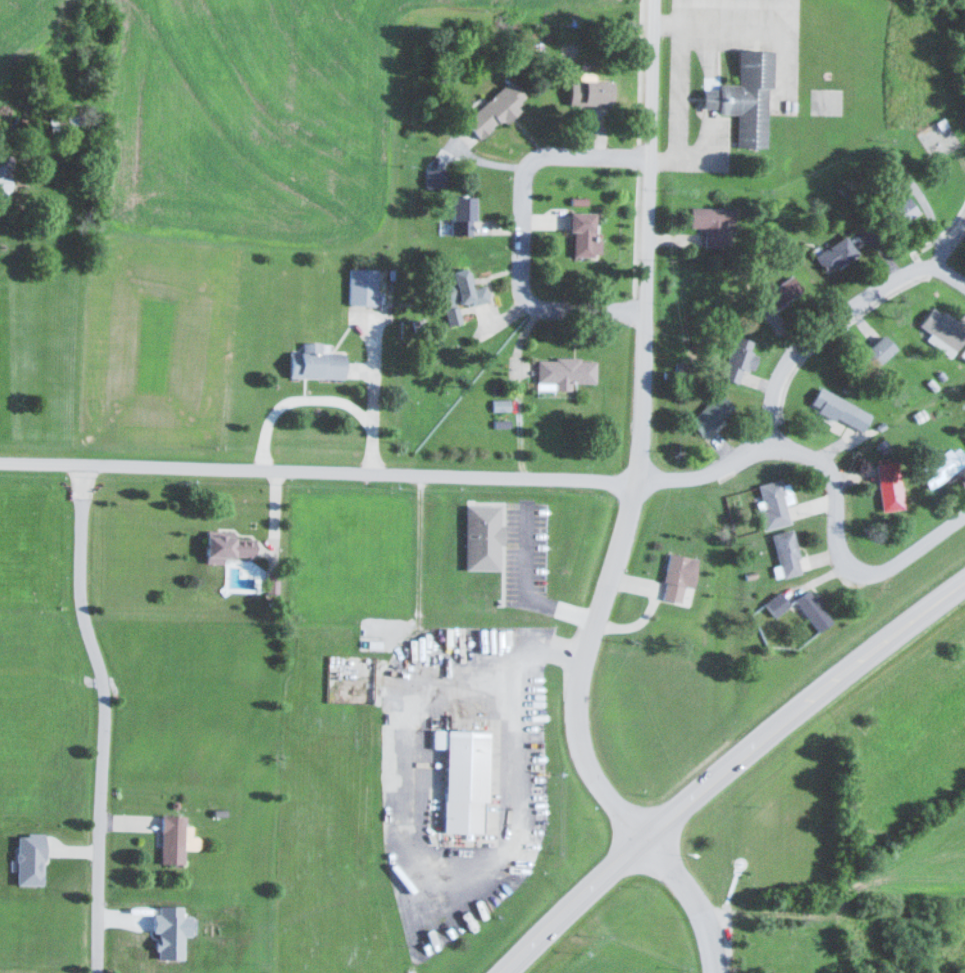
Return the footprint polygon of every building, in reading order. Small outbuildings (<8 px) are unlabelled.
[(772,50),(738,50),(737,85),(718,84),(718,89),(702,89),(702,109),(718,109),(717,114),(736,114),(736,147),(766,147),(767,88),(772,88),(772,50)] [(464,122),(479,139),(499,121),(501,123),(527,99),(510,80),(464,122)] [(611,80),(569,80),(569,105),(611,105),(611,80)] [(473,196),(450,196),(450,234),(473,234),(473,196)] [(917,214),(906,197),(882,212),(893,229),(917,214)] [(704,227),(704,247),(723,247),(723,222),(734,222),(734,208),(689,208),(689,227),(704,227)] [(596,213),(570,213),(570,256),(596,256),(596,213)] [(825,273),(856,255),(844,236),(814,254),(825,273)] [(435,308),(445,306),(448,326),(461,323),(458,306),(488,300),(486,285),(470,288),(466,268),(450,271),(451,276),(430,280),(435,308)] [(349,305),(377,305),(377,269),(349,269),(349,305)] [(752,296),(764,316),(802,293),(790,273),(752,296)] [(956,354),(964,331),(964,324),(928,310),(921,328),(931,332),(927,342),(956,354)] [(859,359),(872,372),(897,347),(884,334),(859,359)] [(720,377),(737,383),(743,366),(753,369),(758,356),(748,352),(752,341),(735,335),(720,377)] [(302,352),(290,352),(290,378),(344,378),(344,353),(321,353),(321,343),(302,343),(302,352)] [(595,383),(595,358),(537,358),(537,383),(595,383)] [(871,413),(818,388),(809,406),(862,432),(871,413)] [(702,437),(732,407),(718,392),(688,422),(702,437)] [(928,488),(964,464),(953,446),(917,469),(928,488)] [(902,508),(897,461),(874,463),(880,511),(902,508)] [(790,523),(778,479),(756,485),(761,501),(755,502),(762,530),(790,523)] [(500,570),(500,506),(465,506),(465,570),(500,570)] [(792,530),(772,534),(780,578),(800,574),(792,530)] [(233,538),(233,531),(204,531),(204,558),(253,558),(253,538),(233,538)] [(696,559),(668,554),(659,598),(682,603),(685,587),(691,588),(696,559)] [(818,633),(833,620),(808,589),(793,601),(818,633)] [(763,604),(773,617),(788,606),(778,592),(763,604)] [(486,730),(432,729),(432,748),(444,748),(443,831),(485,832),(486,730)] [(185,863),(185,814),(161,814),(161,863),(185,863)]
